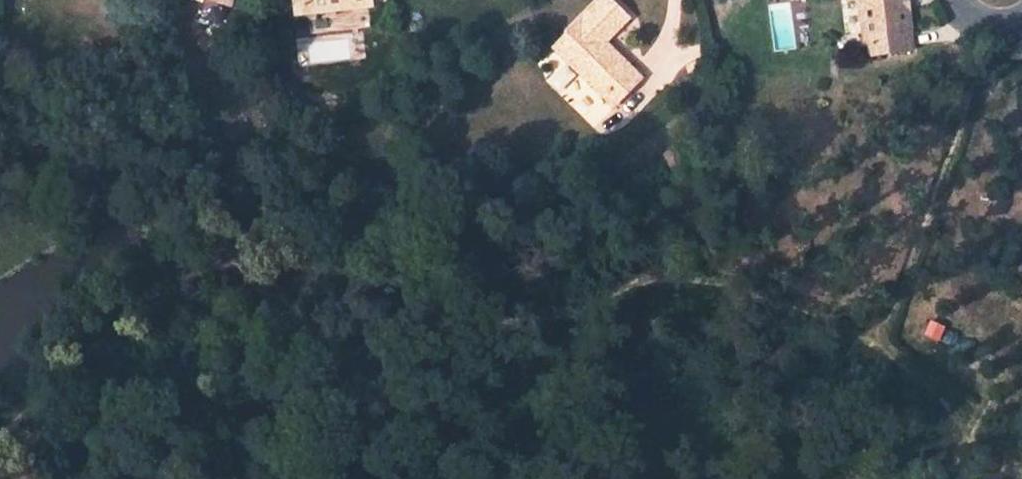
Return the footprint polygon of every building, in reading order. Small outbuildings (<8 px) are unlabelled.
[(622,18),(605,0),(597,0),(548,48),(606,108),(636,77),(595,34),(601,27),(607,33),(622,18)] [(859,52),(906,46),(899,0),(853,0),(859,52)] [(150,326),(144,320),(134,329),(140,335),(150,326)]
